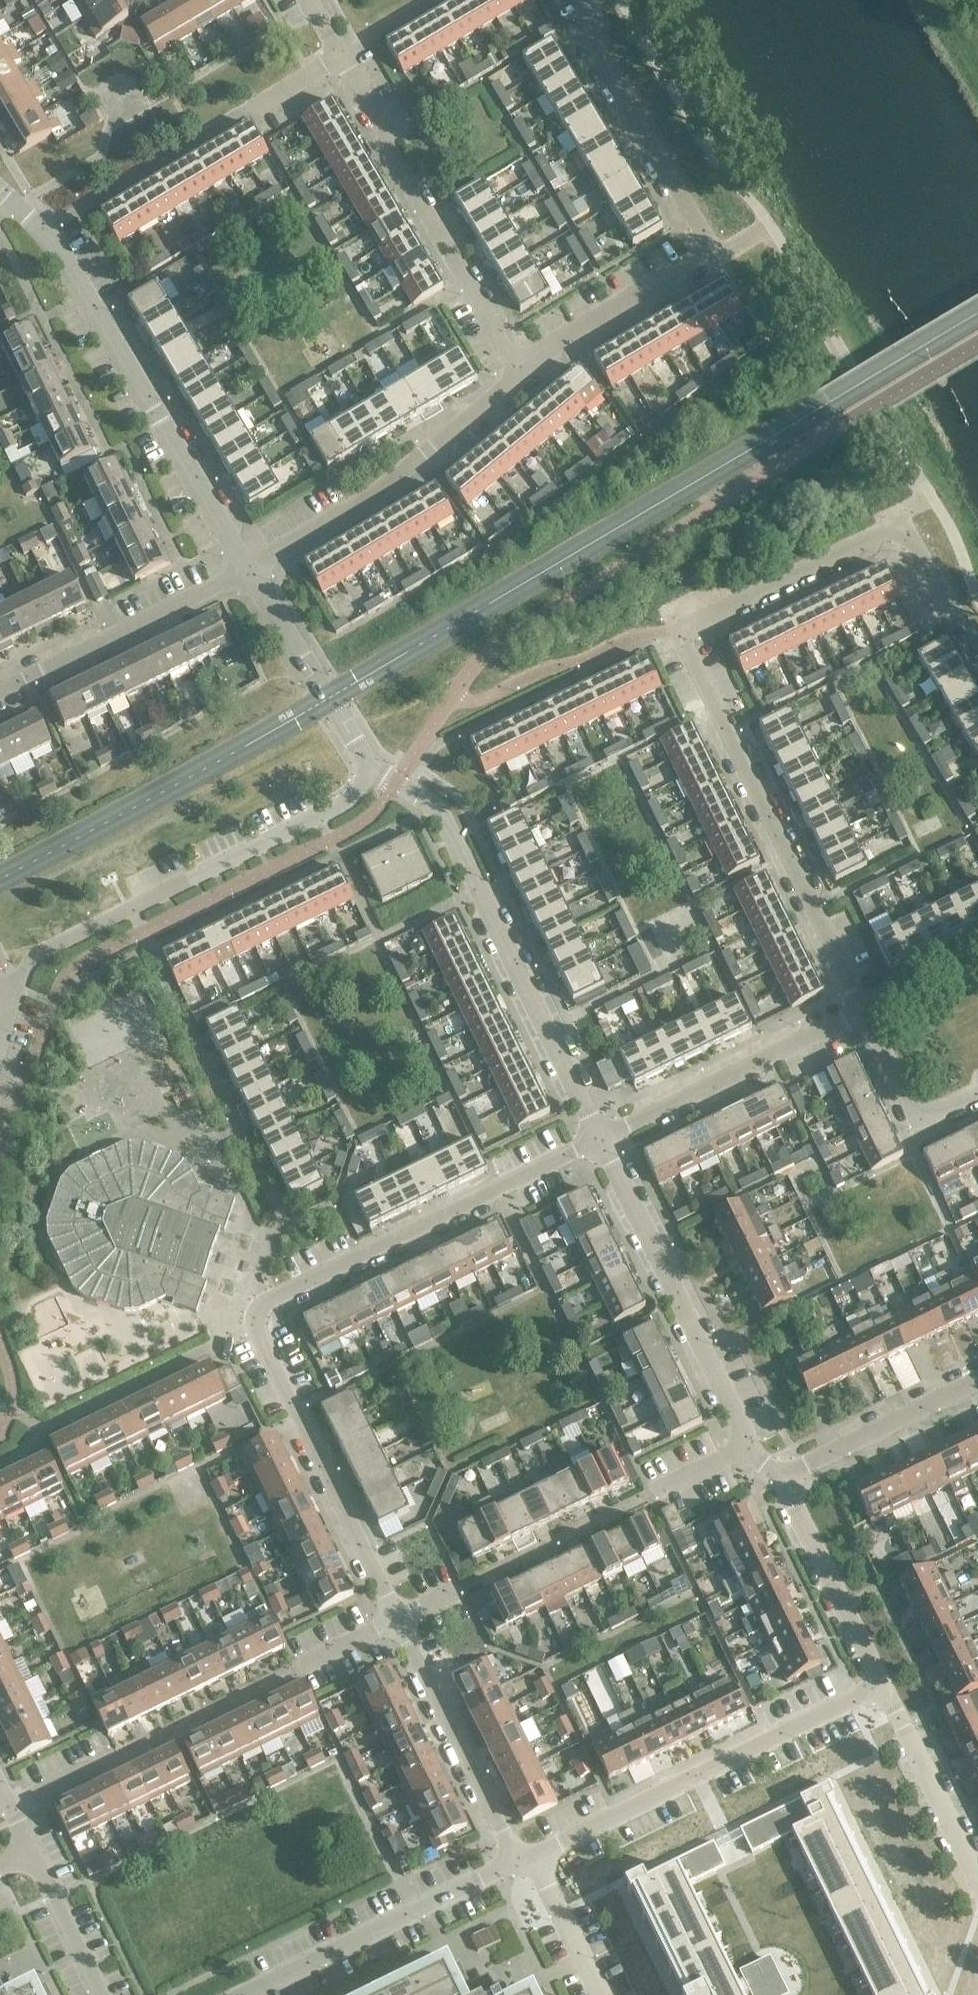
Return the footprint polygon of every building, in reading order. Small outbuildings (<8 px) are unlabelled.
[(84,18),(115,0),(73,0),(84,18)] [(117,0),(115,0),(84,18),(95,38),(115,27),(127,19),(128,19),(117,0)] [(203,0),(181,0),(179,2),(196,31),(215,20),(203,0)] [(228,0),(203,0),(215,20),(233,9),(228,0)] [(233,9),(248,0),(228,0),(233,9)] [(461,0),(459,0),(442,10),(459,40),(478,29),(461,0)] [(486,0),(461,0),(478,29),(496,18),(486,0)] [(511,0),(486,0),(496,18),(515,7),(511,0)] [(46,2),(39,7),(44,16),(52,12),(46,2)] [(196,31),(179,2),(160,13),(178,42),(196,31)] [(32,8),(20,15),(25,23),(37,15),(32,8)] [(459,40),(442,10),(423,21),(441,51),(459,40)] [(178,42),(160,13),(141,24),(158,54),(178,42)] [(262,17),(249,24),(255,34),(268,27),(262,17)] [(127,19),(115,27),(123,29),(132,32),(135,21),(127,19)] [(441,51),(423,21),(405,32),(422,62),(441,51)] [(555,31),(550,24),(538,31),(542,39),(555,31)] [(123,29),(120,41),(129,43),(132,32),(123,29)] [(141,34),(132,32),(129,43),(138,45),(141,34)] [(422,62),(405,32),(385,44),(403,73),(422,62)] [(525,39),(513,46),(517,54),(530,46),(525,39)] [(563,60),(551,41),(522,58),(533,77),(563,60)] [(0,45),(0,62),(16,53),(11,45),(3,50),(0,45)] [(54,45),(45,50),(49,58),(58,52),(54,45)] [(517,54),(513,46),(500,53),(505,61),(517,54)] [(16,53),(0,62),(0,87),(18,76),(12,65),(20,60),(16,53)] [(59,53),(45,61),(53,75),(67,67),(59,53)] [(488,60),(476,68),(480,76),(493,68),(488,60)] [(574,78),(563,60),(533,77),(544,96),(574,78)] [(480,76),(476,68),(463,75),(468,83),(480,76)] [(70,71),(57,78),(64,90),(76,82),(70,71)] [(18,76),(0,87),(0,112),(38,90),(33,83),(25,88),(18,76)] [(585,97),(574,78),(544,96),(555,114),(585,97)] [(498,81),(491,86),(498,98),(506,94),(498,81)] [(451,82),(439,90),(443,98),(456,90),(451,82)] [(38,90),(0,112),(0,119),(8,133),(40,114),(34,103),(42,98),(38,90)] [(443,98),(439,90),(426,97),(431,105),(443,98)] [(513,106),(506,94),(498,98),(505,111),(513,106)] [(84,95),(73,102),(80,113),(91,107),(84,95)] [(596,115),(585,97),(555,114),(566,133),(596,115)] [(343,120),(332,100),(302,118),(314,137),(343,120)] [(92,111),(79,119),(86,130),(99,122),(92,111)] [(47,125),(40,114),(8,133),(20,152),(60,128),(55,120),(47,125)] [(607,134),(596,115),(566,133),(577,152),(607,134)] [(520,118),(513,123),(520,135),(528,131),(520,118)] [(355,138),(343,120),(314,137),(325,156),(355,138)] [(268,153),(250,124),(231,135),(249,165),(268,153)] [(535,143),(528,131),(520,135),(527,148),(535,143)] [(618,153),(607,134),(577,152),(588,170),(618,153)] [(249,165),(231,135),(213,146),(230,176),(249,165)] [(366,157),(355,138),(325,156),(336,174),(366,157)] [(278,142),(271,146),(278,159),(286,154),(278,142)] [(230,176),(213,146),(194,157),(212,187),(230,176)] [(629,171),(618,153),(588,170),(599,189),(629,171)] [(293,167),(286,154),(278,159),(285,171),(293,167)] [(542,155),(534,159),(542,172),(549,167),(542,155)] [(212,187),(194,157),(175,168),(193,198),(212,187)] [(377,175),(366,157),(336,174),(347,193),(377,175)] [(537,175),(529,162),(522,167),(529,180),(537,175)] [(557,180),(549,167),(542,172),(549,185),(557,180)] [(193,198),(175,168),(157,179),(175,209),(193,198)] [(640,190),(629,171),(599,189),(610,207),(640,190)] [(388,194),(377,175),(347,193),(358,212),(388,194)] [(544,188),(537,175),(529,180),(537,192),(544,188)] [(175,209),(157,179),(138,190),(156,220),(175,209)] [(300,179),(293,183),(300,196),(308,191),(300,179)] [(494,200),(483,181),(454,199),(465,218),(494,200)] [(278,186),(266,193),(270,201),(283,193),(278,186)] [(156,220),(138,190),(120,201),(137,231),(156,220)] [(651,208),(640,190),(610,207),(621,226),(651,208)] [(315,204),(308,191),(300,196),(308,208),(315,204)] [(564,192),(556,197),(564,209),(571,205),(564,192)] [(270,201),(266,193),(253,200),(257,208),(270,201)] [(399,213),(388,194),(358,212),(369,230),(399,213)] [(505,219),(494,200),(465,218),(476,237),(505,219)] [(559,212),(551,200),(544,204),(551,217),(559,212)] [(137,231),(120,201),(101,212),(118,242),(137,231)] [(579,217),(571,205),(564,209),(571,222),(579,217)] [(241,208),(228,215),(233,223),(245,215),(241,208)] [(662,227),(651,208),(621,226),(632,245),(662,227)] [(566,225),(559,212),(551,217),(559,229),(566,225)] [(410,231),(399,213),(369,230),(380,249),(410,231)] [(233,223),(228,215),(216,222),(220,230),(233,223)] [(322,216),(314,220),(322,233),(330,228),(322,216)] [(516,237),(505,219),(476,237),(487,255),(516,237)] [(337,241),(330,228),(322,233),(329,245),(337,241)] [(586,229),(578,234),(586,246),(593,242),(586,229)] [(204,230),(191,237),(196,245),(208,237),(204,230)] [(421,250),(410,231),(380,249),(391,267),(421,250)] [(196,245),(191,237),(179,244),(183,252),(196,245)] [(527,256),(516,237),(487,255),(498,274),(527,256)] [(581,249),(573,237),(566,241),(573,254),(581,249)] [(601,254),(593,242),(586,246),(593,259),(601,254)] [(588,262),(581,249),(573,254),(581,266),(588,262)] [(432,268),(421,250),(391,267),(402,286),(432,268)] [(167,252),(154,259),(159,267),(171,259),(167,252)] [(344,253),(337,257),(344,270),(352,266),(344,253)] [(538,275),(527,256),(498,274),(509,292),(538,275)] [(159,267),(154,259),(142,266),(146,274),(159,267)] [(359,278),(352,266),(344,270),(351,283),(359,278)] [(208,280),(201,267),(193,272),(200,284),(208,280)] [(443,288),(432,268),(402,286),(413,305),(443,288)] [(550,294),(538,275),(509,292),(520,311),(550,294)] [(216,292),(208,280),(200,284),(208,297),(216,292)] [(742,309),(724,280),(705,291),(723,321),(742,309)] [(128,301),(139,320),(169,303),(157,284),(128,301)] [(366,290),(359,295),(366,307),(374,303),(366,290)] [(723,321),(705,291),(686,302),(704,332),(723,321)] [(704,332),(686,302),(668,313),(686,343),(704,332)] [(180,321),(169,303),(139,320),(150,339),(180,321)] [(381,315),(374,303),(366,307),(374,320),(381,315)] [(230,317),(223,304),(215,309),(222,321),(230,317)] [(15,317),(9,305),(1,309),(7,320),(15,317)] [(431,319),(427,311),(414,319),(419,326),(431,319)] [(686,343),(668,313),(649,324),(667,354),(686,343)] [(238,329),(230,317),(222,321),(230,334),(238,329)] [(419,326),(414,319),(402,326),(406,334),(419,326)] [(191,340),(180,321),(150,339),(161,357),(191,340)] [(10,363),(40,348),(28,322),(15,328),(17,333),(0,342),(10,363)] [(667,354),(649,324),(631,335),(648,365),(667,354)] [(394,341),(390,333),(377,341),(382,348),(394,341)] [(648,365),(631,335),(612,346),(630,376),(648,365)] [(745,345),(750,352),(762,344),(757,336),(745,345)] [(202,358),(191,340),(161,357),(172,376),(202,358)] [(252,354),(245,341),(237,346),(244,358),(252,354)] [(382,348),(377,341),(365,348),(369,356),(382,348)] [(630,376),(612,346),(593,358),(611,387),(630,376)] [(46,360),(40,348),(10,363),(20,384),(55,366),(51,358),(46,360)] [(477,380),(459,350),(440,361),(458,391),(477,380)] [(734,353),(722,362),(727,369),(739,360),(734,353)] [(259,366),(252,354),(244,358),(252,371),(259,366)] [(357,363),(353,355),(340,363),(345,370),(357,363)] [(213,377),(202,358),(172,376),(183,394),(213,377)] [(458,391),(440,361),(421,372),(439,402),(458,391)] [(727,369),(722,362),(710,370),(715,377),(727,369)] [(345,370),(340,363),(328,370),(332,378),(345,370)] [(59,375),(55,366),(20,384),(30,404),(60,389),(54,377),(59,375)] [(579,368),(562,382),(584,409),(601,394),(579,368)] [(439,402),(421,372),(403,383),(420,413),(439,402)] [(224,396),(213,377),(183,394),(194,413),(224,396)] [(320,385),(316,377),(303,385),(308,392),(320,385)] [(274,391),(267,378),(259,383),(266,395),(274,391)] [(699,378),(687,387),(692,394),(704,386),(699,378)] [(584,409),(562,382),(545,396),(567,422),(584,409)] [(420,413),(403,383),(384,394),(402,424),(420,413)] [(308,392),(303,385),(291,392),(295,400),(308,392)] [(692,394),(687,387),(675,395),(680,403),(692,394)] [(66,401),(60,389),(30,404),(40,425),(75,407),(71,399),(66,401)] [(281,403),(274,391),(266,395),(274,408),(281,403)] [(402,424),(384,394),(366,405),(383,435),(402,424)] [(235,414),(224,396),(194,413),(205,432),(235,414)] [(567,422),(545,396),(529,410),(551,436),(567,422)] [(664,404),(652,412),(657,419),(669,411),(664,404)] [(383,435),(366,405),(347,416),(365,446),(383,435)] [(79,416),(75,407),(40,425),(50,445),(80,430),(74,418),(79,416)] [(551,436),(529,410),(512,423),(534,450),(551,436)] [(657,419),(652,412),(640,421),(645,428),(657,419)] [(246,433),(235,414),(205,432),(216,450),(246,433)] [(296,428),(288,415),(281,420),(288,432),(296,428)] [(365,446),(347,416),(328,427),(346,457),(365,446)] [(534,450),(512,423),(495,437),(517,464),(534,450)] [(607,425),(601,430),(610,441),(616,436),(607,425)] [(346,457),(328,427),(309,439),(327,468),(346,457)] [(303,440),(296,428),(288,432),(296,445),(303,440)] [(0,435),(0,442),(1,444),(12,438),(8,430),(0,435)] [(86,442),(80,430),(50,445),(61,466),(95,449),(91,440),(86,442)] [(257,451),(246,433),(216,450),(227,469),(257,451)] [(623,433),(611,442),(616,449),(628,440),(623,433)] [(517,464),(495,437),(479,451),(501,477),(517,464)] [(16,446),(12,438),(1,444),(4,452),(16,446)] [(616,449),(611,442),(599,450),(604,457),(616,449)] [(268,470),(257,451),(227,469),(238,487),(268,470)] [(501,477),(479,451),(462,465),(484,491),(501,477)] [(318,466),(311,453),(303,458),(311,470),(318,466)] [(588,458),(576,467),(581,474),(593,466),(588,458)] [(84,477),(94,498),(129,481),(125,473),(120,475),(114,462),(84,477)] [(484,491),(462,465),(445,479),(467,505),(484,491)] [(581,474),(576,467),(564,475),(569,483),(581,474)] [(279,489),(268,470),(238,487),(249,506),(279,489)] [(539,473),(531,480),(539,490),(548,483),(539,473)] [(133,490),(129,481),(94,498),(104,519),(135,504),(129,492),(133,490)] [(34,482),(22,488),(26,496),(38,490),(34,482)] [(553,484),(541,492),(546,499),(558,491),(553,484)] [(435,485),(416,497),(434,526),(453,515),(435,485)] [(546,499),(541,492),(529,501),(534,508),(546,499)] [(434,526),(416,497),(398,508),(415,537),(434,526)] [(63,504),(51,510),(55,518),(66,512),(63,504)] [(140,516),(135,504),(104,519),(115,539),(149,522),(145,514),(140,516)] [(415,537),(398,508),(379,519),(397,549),(415,537)] [(517,509),(506,518),(511,525),(523,516),(517,509)] [(70,520),(66,512),(55,518),(59,525),(70,520)] [(511,525),(506,518),(494,526),(499,533),(511,525)] [(397,549),(379,519),(361,530),(378,560),(397,549)] [(153,530),(149,522),(115,539),(125,560),(155,545),(149,533),(153,530)] [(378,560),(361,530),(342,541),(359,571),(378,560)] [(39,546),(33,535),(25,539),(31,550),(39,546)] [(31,550),(25,539),(18,542),(24,554),(31,550)] [(359,571),(342,541),(323,552),(341,582),(359,571)] [(83,545),(71,551),(75,559),(87,553),(83,545)] [(161,557),(155,545),(125,560),(135,581),(170,564),(165,555),(161,557)] [(463,547),(450,555),(455,562),(467,555),(463,547)] [(341,582),(323,552),(304,563),(322,593),(341,582)] [(90,561),(87,553),(75,559),(79,566),(90,561)] [(455,562),(450,555),(438,562),(442,570),(455,562)] [(900,597),(884,566),(864,575),(880,606),(900,597)] [(426,569),(413,577),(418,584),(430,577),(426,569)] [(97,574),(85,579),(96,602),(108,596),(97,574)] [(70,575),(48,585),(63,615),(75,610),(78,614),(87,610),(70,575)] [(880,606),(864,575),(845,585),(860,616),(880,606)] [(418,584),(413,577),(401,584),(405,592),(418,584)] [(63,615),(48,585),(28,595),(45,630),(53,626),(51,621),(63,615)] [(860,616),(845,585),(826,594),(841,625),(860,616)] [(389,592),(376,599),(381,606),(393,599),(389,592)] [(841,625),(826,594),(806,604),(821,635),(841,625)] [(45,630),(28,595),(8,605),(22,636),(34,630),(37,634),(45,630)] [(381,606),(376,599),(364,606),(368,614),(381,606)] [(821,635),(806,604),(787,613),(802,644),(821,635)] [(8,605),(0,609),(0,642),(4,650),(13,646),(10,641),(22,636),(8,605)] [(220,613),(194,626),(208,656),(230,646),(221,628),(226,626),(220,613)] [(802,644),(787,613),(767,623),(783,654),(802,644)] [(344,618),(331,625),(336,633),(349,625),(344,618)] [(783,654),(767,623),(748,632),(763,663),(783,654)] [(208,656),(194,626),(182,632),(179,627),(171,631),(188,666),(208,656)] [(907,629),(894,636),(898,643),(911,637),(907,629)] [(188,666),(171,631),(163,636),(165,640),(153,646),(168,676),(188,666)] [(763,663),(748,632),(728,642),(743,673),(763,663)] [(898,643),(894,636),(881,642),(885,650),(898,643)] [(917,657),(928,676),(957,658),(946,639),(917,657)] [(168,676),(153,646),(141,652),(138,647),(130,651),(147,686),(168,676)] [(868,648),(855,655),(859,662),(872,656),(868,648)] [(147,686),(130,651),(122,656),(124,660),(112,666),(127,696),(147,686)] [(859,662),(855,655),(842,661),(846,669),(859,662)] [(660,687),(645,656),(625,666),(640,697),(660,687)] [(969,677),(957,658),(928,676),(939,694),(969,677)] [(127,696),(112,666),(100,672),(98,667),(89,672),(106,706),(127,696)] [(640,697),(625,666),(606,676),(621,707),(640,697)] [(830,667),(816,674),(820,682),(833,675),(830,667)] [(106,706),(89,672),(81,676),(83,680),(71,686),(86,716),(106,706)] [(820,682),(816,674),(803,680),(807,688),(820,682)] [(621,707),(606,676),(586,685),(602,716),(621,707)] [(969,677),(939,694),(950,713),(977,696),(977,693),(969,677)] [(894,679),(887,683),(894,696),(902,691),(894,679)] [(230,681),(223,685),(228,697),(236,693),(230,681)] [(228,697),(223,685),(215,689),(220,700),(228,697)] [(602,716),(586,685),(567,695),(582,726),(602,716)] [(86,716),(71,686),(59,692),(57,688),(47,692),(64,727),(86,716)] [(791,686),(778,693),(782,701),(795,694),(791,686)] [(909,704),(902,691),(894,696),(901,708),(909,704)] [(782,701),(778,693),(765,699),(768,707),(782,701)] [(582,726),(567,695),(548,704),(563,735),(582,726)] [(844,708),(837,695),(829,699),(836,712),(844,708)] [(950,713),(961,731),(977,721),(977,696),(950,713)] [(190,704),(183,707),(188,719),(196,715),(190,704)] [(563,735),(548,704),(528,714),(543,745),(563,735)] [(188,719),(183,707),(175,711),(181,723),(188,719)] [(850,721),(844,708),(836,712),(842,725),(850,721)] [(27,719),(15,725),(30,755),(51,745),(34,710),(25,714),(27,719)] [(759,725),(769,745),(799,730),(790,710),(759,725)] [(543,745),(528,714),(509,723),(524,754),(543,745)] [(916,716),(909,720),(916,733),(924,728),(916,716)] [(668,720),(655,726),(659,734),(672,728),(668,720)] [(961,731),(972,750),(977,746),(977,721),(961,731)] [(524,754),(509,723),(490,733),(505,764),(524,754)] [(15,725),(3,731),(1,726),(0,726),(0,746),(9,765),(30,755),(15,725)] [(701,745),(692,725),(661,740),(670,760),(701,745)] [(150,726),(143,730),(148,741),(156,737),(150,726)] [(659,734),(655,726),(642,733),(646,741),(659,734)] [(931,741),(924,728),(916,733),(923,745),(931,741)] [(148,741),(143,730),(135,733),(141,745),(148,741)] [(809,749),(799,730),(769,745),(778,765),(809,749)] [(505,764),(490,733),(470,742),(485,773),(505,764)] [(863,747),(856,734),(848,738),(855,751),(863,747)] [(629,739),(616,745),(620,753),(633,747),(629,739)] [(620,753),(616,745),(603,752),(607,760),(620,753)] [(711,764),(701,745),(670,760),(680,780),(711,764)] [(0,746),(0,770),(9,765),(0,746)] [(869,760),(863,747),(855,751),(861,764),(869,760)] [(110,748),(103,751),(108,763),(116,759),(110,748)] [(818,769),(809,749),(778,765),(788,784),(818,769)] [(108,763),(103,751),(95,755),(101,767),(108,763)] [(938,753),(931,757),(938,770),(946,766),(938,753)] [(590,758),(577,764),(581,772),(594,766),(590,758)] [(636,761),(629,764),(635,778),(643,774),(636,761)] [(581,772),(577,764),(564,771),(568,779),(581,772)] [(720,784),(711,764),(680,780),(689,799),(720,784)] [(953,778),(946,766),(938,770),(945,783),(953,778)] [(828,788),(818,769),(788,784),(797,803),(828,788)] [(882,786),(875,773),(867,776),(874,790),(882,786)] [(649,787),(643,774),(635,778),(641,791),(649,787)] [(552,777),(539,783),(542,791),(556,785),(552,777)] [(51,780),(43,784),(49,795),(57,791),(51,780)] [(542,791),(539,783),(526,790),(529,798),(542,791)] [(49,795),(43,784),(36,787),(41,799),(49,795)] [(730,803),(720,784),(689,799),(699,818),(730,803)] [(888,799),(882,786),(874,790),(880,803),(888,799)] [(837,807),(828,788),(797,803),(807,823),(837,807)] [(960,790),(952,794),(960,807),(968,803),(960,790)] [(572,809),(566,795),(558,799),(564,812),(572,809)] [(513,796),(499,803),(503,811),(516,804),(513,796)] [(655,799),(648,803),(654,816),(662,812),(655,799)] [(11,801),(3,805),(9,817),(17,813),(11,801)] [(739,823),(730,803),(699,818),(709,838),(739,823)] [(975,815),(968,803),(960,807),(967,820),(975,815)] [(3,805),(0,807),(0,818),(1,820),(9,817),(3,805)] [(847,827),(837,807),(807,823),(816,842),(847,827)] [(578,822),(572,809),(564,812),(571,825),(578,822)] [(528,830),(518,810),(487,825),(497,845),(528,830)] [(901,824),(894,811),(886,815),(893,828),(901,824)] [(668,825),(662,812),(654,816),(660,829),(668,825)] [(749,842),(739,823),(709,838),(718,857),(749,842)] [(907,838),(901,824),(893,828),(899,841),(907,838)] [(856,846),(847,827),(816,842),(826,861),(856,846)] [(537,850),(528,830),(497,845),(506,865),(537,850)] [(411,834),(386,847),(407,890),(432,877),(411,834)] [(591,847),(585,834),(577,838),(583,851),(591,847)] [(675,838),(667,842),(673,855),(681,851),(675,838)] [(966,847),(963,839),(949,846),(953,854),(966,847)] [(759,862),(749,842),(718,857),(728,877),(759,862)] [(866,866),(856,846),(826,861),(835,881),(866,866)] [(953,854),(949,846),(936,852),(940,860),(953,854)] [(407,890),(386,847),(361,859),(382,902),(407,890)] [(597,860),(591,847),(583,851),(590,864),(597,860)] [(547,869),(537,850),(506,865),(516,884),(547,869)] [(687,864),(681,851),(673,855),(679,868),(687,864)] [(928,866),(924,858),(911,865),(915,873),(928,866)] [(915,873),(911,865),(898,871),(902,879),(915,873)] [(353,899),(338,868),(318,878),(333,909),(353,899)] [(556,888),(547,869),(516,884),(525,903),(556,888)] [(610,886),(604,873),(596,877),(602,890),(610,886)] [(734,890),(744,910),(775,895),(765,875),(734,890)] [(694,877),(686,881),(692,894),(700,891),(694,877)] [(889,885),(885,877),(872,884),(876,892),(889,885)] [(333,909),(318,878),(299,887),(314,918),(333,909)] [(876,892),(872,884),(859,890),(863,898),(876,892)] [(616,899),(610,886),(602,890),(608,903),(616,899)] [(314,918),(299,887),(279,897),(294,928),(314,918)] [(566,908),(556,888),(525,903),(535,923),(566,908)] [(971,890),(952,900),(967,930),(977,925),(977,903),(971,890)] [(784,914),(775,895),(744,910),(754,930),(784,914)] [(294,928),(279,897),(260,906),(275,937),(294,928)] [(967,930),(952,900),(933,909),(948,940),(967,930)] [(275,937),(260,906),(240,916),(256,947),(275,937)] [(575,927),(566,908),(535,923),(544,942),(575,927)] [(948,940),(933,909),(913,918),(929,949),(948,940)] [(710,911),(702,914),(709,928),(717,924),(710,911)] [(629,925),(623,912),(615,915),(621,928),(629,925)] [(794,934),(784,914),(754,930),(763,949),(794,934)] [(256,947),(240,916),(221,925),(236,956),(256,947)] [(423,932),(433,952),(464,937),(454,917),(423,932)] [(929,949),(913,918),(894,928),(909,959),(929,949)] [(723,937),(717,924),(709,928),(715,941),(723,937)] [(236,956),(221,925),(202,935),(217,966),(236,956)] [(635,938),(629,925),(621,928),(627,942),(635,938)] [(585,946),(575,927),(544,942),(554,962),(585,946)] [(371,936),(368,928),(354,935),(358,943),(371,936)] [(909,959),(894,928),(874,938),(889,969),(909,959)] [(803,953),(794,934),(763,949),(773,968),(803,953)] [(217,966),(202,935),(182,945),(197,975),(217,966)] [(473,957),(464,937),(433,952),(442,971),(473,957)] [(341,941),(328,948),(332,956),(345,949),(341,941)] [(197,975),(182,945),(162,954),(177,985),(197,975)] [(594,966),(585,946),(554,962),(563,981),(594,966)] [(332,956),(328,948),(315,954),(319,962),(332,956)] [(729,949),(721,953),(728,966),(736,963),(729,949)] [(397,953),(389,957),(395,970),(403,966),(397,953)] [(813,972),(803,953),(773,968),(782,988),(813,972)] [(711,963),(708,956),(694,962),(698,970),(711,963)] [(483,976),(473,957),(442,971),(452,991),(483,976)] [(302,960),(289,967),(293,975),(306,968),(302,960)] [(698,970),(694,962),(681,968),(685,976),(698,970)] [(742,976),(736,963),(728,966),(734,980),(742,976)] [(409,979),(403,966),(395,970),(402,983),(409,979)] [(604,986),(594,966),(563,981),(573,1001),(604,986)] [(293,975),(289,967),(276,973),(280,981),(293,975)] [(823,992),(813,972),(782,988),(792,1008),(823,992)] [(673,983),(669,975),(656,981),(660,989),(673,983)] [(492,995),(483,976),(452,991),(461,1010),(492,995)] [(264,979),(251,986),(254,994),(268,987),(264,979)] [(660,989),(656,981),(643,987),(646,995),(660,989)] [(254,994),(251,986),(237,992),(241,1000),(254,994)] [(748,988),(740,992),(747,1005),(755,1001),(748,988)] [(416,992),(408,996),(414,1009),(422,1005),(416,992)] [(291,1007),(284,994),(276,998),(283,1011),(291,1007)] [(634,1001),(630,994),(617,1000),(621,1008),(634,1001)] [(502,1015),(492,995),(461,1010),(471,1030),(502,1015)] [(751,1028),(736,997),(716,1007),(731,1037),(751,1028)] [(225,998),(212,1005),(216,1013),(229,1006),(225,998)] [(621,1008),(617,1000),(604,1006),(608,1014),(621,1008)] [(761,1014),(755,1001),(747,1005),(753,1018),(761,1014)] [(216,1013),(212,1005),(199,1011),(203,1019),(216,1013)] [(429,1018),(422,1005),(414,1009),(421,1022),(429,1018)] [(297,1020),(291,1007),(283,1011),(289,1024),(297,1020)] [(731,1037),(716,1007),(697,1016),(712,1047),(731,1037)] [(246,1029),(237,1009),(206,1024),(215,1044),(246,1029)] [(511,1034),(502,1015),(471,1030),(480,1049),(511,1034)] [(712,1047),(697,1016),(677,1026),(693,1056),(712,1047)] [(605,1019),(598,1022),(604,1034),(611,1030),(605,1019)] [(693,1056),(677,1026),(658,1035),(673,1066),(693,1056)] [(256,1048),(246,1029),(215,1044),(225,1064),(256,1048)] [(435,1031),(427,1035),(433,1048),(441,1044),(435,1031)] [(310,1046),(303,1033),(295,1037),(302,1050),(310,1046)] [(521,1053),(511,1034),(480,1049),(490,1068),(521,1053)] [(673,1066),(658,1035),(639,1044),(654,1075),(673,1066)] [(447,1057),(441,1044),(433,1048),(440,1061),(447,1057)] [(654,1075),(639,1044),(619,1054),(625,1067),(631,1079),(634,1085),(654,1075)] [(316,1059),(310,1046),(302,1050),(308,1063),(316,1059)] [(265,1068),(256,1048),(225,1064),(234,1083),(265,1068)] [(530,1073),(521,1053),(490,1068),(499,1088),(530,1073)] [(625,1067),(619,1054),(596,1065),(602,1078),(625,1067)] [(864,1077),(855,1057),(824,1072),(833,1092),(864,1077)] [(631,1079),(625,1067),(602,1078),(608,1090),(631,1079)] [(275,1087),(265,1068),(234,1083),(244,1102),(275,1087)] [(454,1069),(446,1073),(452,1086),(460,1083),(454,1069)] [(329,1085),(322,1072),(314,1076),(321,1089),(329,1085)] [(540,1092),(530,1073),(499,1088),(509,1107),(540,1092)] [(874,1097),(864,1077),(833,1092),(843,1112),(874,1097)] [(466,1096),(460,1083),(452,1086),(459,1100),(466,1096)] [(335,1098),(329,1085),(321,1089),(327,1102),(335,1098)] [(284,1107),(275,1087),(244,1102),(253,1122),(284,1107)] [(795,1118),(780,1087),(760,1097),(775,1128),(795,1118)] [(549,1112),(540,1092),(509,1107),(518,1127),(549,1112)] [(800,1093),(792,1097),(798,1110),(806,1106),(800,1093)] [(453,1102),(449,1094),(435,1100),(439,1108),(453,1102)] [(775,1128),(760,1097),(741,1106),(756,1137),(775,1128)] [(883,1116),(874,1097),(843,1112),(852,1131),(883,1116)] [(756,1137),(741,1106),(721,1116),(737,1147),(756,1137)] [(812,1119),(806,1106),(798,1110),(804,1123),(812,1119)] [(294,1126),(284,1107),(253,1122),(263,1141),(294,1126)] [(426,1114),(423,1107),(409,1113),(413,1121),(426,1114)] [(473,1108),(465,1112),(471,1125),(479,1122),(473,1108)] [(348,1124),(341,1110),(333,1114),(340,1127),(348,1124)] [(413,1121),(409,1113),(396,1119),(400,1127),(413,1121)] [(737,1147),(721,1116),(702,1125),(717,1156),(737,1147)] [(893,1135),(883,1116),(852,1131),(862,1151),(893,1135)] [(486,1135),(479,1122),(471,1125),(478,1139),(486,1135)] [(354,1137),(348,1124),(340,1127),(346,1141),(354,1137)] [(717,1156),(702,1125),(683,1135),(698,1166),(717,1156)] [(303,1145),(294,1126),(263,1141),(272,1161),(303,1145)] [(388,1134),(384,1126),(371,1132),(375,1140),(388,1134)] [(962,1135),(977,1166),(977,1128),(962,1135)] [(375,1140),(371,1132),(358,1139),(361,1146),(375,1140)] [(818,1132),(811,1135),(817,1149),(825,1145),(818,1132)] [(698,1166),(683,1135),(663,1144),(678,1175),(698,1166)] [(903,1155),(893,1135),(862,1151),(872,1171),(903,1155)] [(977,1166),(962,1135),(943,1145),(958,1176),(977,1166)] [(487,1171),(472,1140),(452,1150),(467,1180),(487,1171)] [(47,1236),(73,1288),(84,1297),(124,1311),(139,1310),(166,1297),(161,1288),(177,1293),(173,1304),(196,1312),(207,1282),(202,1280),(220,1229),(224,1231),(235,1200),(211,1192),(207,1203),(192,1198),(201,1193),(188,1167),(177,1157),(137,1143),(122,1144),(70,1170),(60,1181),(46,1221),(47,1236)] [(678,1175),(663,1144),(643,1154),(658,1185),(678,1175)] [(313,1165),(303,1145),(272,1161),(282,1180),(313,1165)] [(831,1158),(825,1145),(817,1149),(823,1162),(831,1158)] [(958,1176),(943,1145),(923,1155),(938,1186),(958,1176)] [(467,1180),(452,1150),(432,1159),(448,1190),(467,1180)] [(803,1151),(790,1157),(794,1165),(807,1159),(803,1151)] [(334,1166),(342,1169),(347,1155),(339,1152),(334,1166)] [(361,1160),(352,1157),(348,1171),(356,1174),(361,1160)] [(794,1165),(790,1157),(777,1164),(781,1171),(794,1165)] [(448,1190),(432,1159),(413,1169),(428,1199),(448,1190)] [(323,1185),(313,1165),(282,1180),(292,1200),(323,1185)] [(428,1199),(413,1169),(393,1178),(409,1209),(428,1199)] [(764,1170),(751,1176),(755,1184),(768,1178),(764,1170)] [(838,1171),(830,1175),(836,1188),(844,1184),(838,1171)] [(755,1184),(751,1176),(738,1183),(742,1190),(755,1184)] [(409,1209),(393,1178),(374,1188),(389,1219),(409,1209)] [(707,1184),(701,1187),(706,1198),(713,1195),(707,1184)] [(389,1219),(374,1188),(354,1197),(369,1228),(389,1219)] [(597,1209),(587,1189),(556,1205),(566,1225),(597,1209)] [(726,1189),(713,1195),(716,1203),(730,1197),(726,1189)] [(716,1203),(713,1195),(706,1198),(699,1202),(703,1210),(716,1203)] [(714,1215),(723,1236),(757,1219),(747,1199),(714,1215)] [(766,1205),(757,1210),(761,1217),(770,1213),(766,1205)] [(976,1213),(972,1205),(959,1212),(963,1220),(976,1213)] [(686,1208),(673,1215),(677,1222),(690,1216),(686,1208)] [(607,1229),(597,1209),(566,1225),(576,1244),(607,1229)] [(531,1218),(519,1223),(529,1243),(537,1239),(540,1237),(531,1218)] [(767,1239),(757,1219),(723,1236),(733,1255),(767,1239)] [(498,1223),(478,1233),(493,1264),(513,1254),(498,1223)] [(767,1229),(771,1237),(780,1233),(776,1225),(767,1229)] [(966,1225),(954,1231),(959,1240),(971,1234),(966,1225)] [(616,1248),(607,1229),(576,1244),(585,1263),(616,1248)] [(493,1264),(478,1233),(458,1243),(473,1274),(493,1264)] [(783,1240),(780,1233),(771,1237),(774,1245),(783,1240)] [(543,1252),(537,1239),(529,1243),(535,1256),(543,1252)] [(776,1258),(767,1239),(733,1255),(743,1274),(776,1258)] [(473,1274),(458,1243),(439,1252),(454,1283),(473,1274)] [(626,1267),(616,1248),(585,1263),(595,1283),(626,1267)] [(454,1283),(439,1252),(419,1262),(435,1293),(454,1283)] [(786,1277),(776,1258),(743,1274),(752,1294),(786,1277)] [(901,1268),(896,1259),(889,1263),(893,1272),(901,1268)] [(969,1264),(977,1282),(977,1260),(969,1264)] [(435,1293),(419,1262),(400,1271),(415,1302),(435,1293)] [(893,1272),(889,1263),(881,1266),(885,1275),(893,1272)] [(786,1268),(790,1276),(799,1271),(795,1264),(786,1268)] [(549,1265),(542,1268),(548,1282),(556,1278),(549,1265)] [(635,1287),(626,1267),(595,1283),(604,1302),(635,1287)] [(949,1269),(942,1273),(946,1282),(954,1278),(949,1269)] [(415,1302),(400,1271),(381,1281),(396,1312),(415,1302)] [(802,1279),(799,1271),(790,1276),(793,1283),(802,1279)] [(869,1272),(859,1277),(866,1291),(876,1286),(873,1280),(869,1272)] [(946,1282),(942,1273),(934,1277),(939,1286),(946,1282)] [(968,1276),(948,1286),(964,1320),(977,1313),(977,1296),(968,1276)] [(796,1298),(786,1277),(752,1294),(762,1314),(796,1298)] [(562,1291),(556,1278),(548,1282),(554,1295),(562,1291)] [(396,1312),(381,1281),(361,1290),(376,1321),(396,1312)] [(964,1320),(948,1286),(929,1296),(945,1329),(964,1320)] [(520,1287),(507,1293),(511,1301),(524,1295),(520,1287)] [(645,1307),(635,1287),(604,1302),(614,1322),(645,1307)] [(376,1321),(361,1290),(342,1300),(357,1331),(376,1321)] [(511,1301),(507,1293),(494,1300),(498,1308),(511,1301)] [(945,1329),(929,1296),(909,1305),(926,1339),(945,1329)] [(357,1331),(342,1300),(323,1309),(338,1340),(357,1331)] [(463,1301),(449,1307),(455,1319),(468,1312),(463,1301)] [(569,1303),(561,1307),(567,1320),(575,1317),(569,1303)] [(926,1339),(909,1305),(890,1315),(906,1348),(926,1339)] [(481,1306),(468,1312),(472,1320),(485,1314),(481,1306)] [(342,1348),(338,1340),(323,1309),(303,1319),(305,1324),(319,1353),(322,1358),(342,1348)] [(873,1318),(868,1309),(857,1315),(861,1324),(873,1318)] [(472,1320),(468,1312),(455,1319),(459,1327),(472,1320)] [(906,1348),(890,1315),(871,1324),(887,1358),(906,1348)] [(581,1330),(575,1317),(567,1320),(574,1334),(581,1330)] [(305,1324),(300,1327),(314,1356),(319,1353),(305,1324)] [(622,1339),(632,1359),(663,1344),(653,1324),(622,1339)] [(887,1358),(871,1324),(851,1334),(868,1367),(887,1358)] [(443,1325),(429,1331),(433,1339),(446,1333),(443,1325)] [(833,1326),(825,1330),(830,1339),(837,1335),(833,1326)] [(830,1339),(825,1330),(818,1334),(822,1343),(830,1339)] [(433,1339),(429,1331),(416,1338),(420,1346),(433,1339)] [(868,1367),(851,1334),(832,1343),(848,1377),(868,1367)] [(810,1349),(806,1340),(798,1343),(803,1352),(810,1349)] [(848,1377),(832,1343),(812,1353),(829,1386),(848,1377)] [(403,1344),(391,1350),(394,1358),(408,1352),(403,1344)] [(673,1363),(663,1344),(632,1359),(642,1379),(673,1363)] [(394,1358),(391,1350),(377,1357),(381,1365),(394,1358)] [(829,1386),(812,1353),(792,1363),(809,1396),(829,1386)] [(597,1360),(589,1364),(595,1377),(603,1374),(597,1360)] [(365,1363),(352,1370),(356,1377),(369,1371),(365,1363)] [(682,1383),(673,1363),(642,1379),(651,1398),(682,1383)] [(209,1365),(188,1375),(205,1409),(225,1399),(209,1365)] [(230,1365),(217,1372),(228,1394),(241,1388),(230,1365)] [(356,1377),(352,1370),(339,1376),(343,1384),(356,1377)] [(609,1387),(603,1374),(595,1377),(601,1391),(609,1387)] [(205,1409),(188,1375),(169,1384),(186,1418),(205,1409)] [(406,1391),(399,1378),(391,1382),(398,1395),(406,1391)] [(692,1402),(682,1383),(651,1398),(661,1417),(692,1402)] [(186,1418),(169,1384),(149,1394),(166,1428),(186,1418)] [(412,1404),(406,1391),(398,1395),(404,1408),(412,1404)] [(321,1408),(330,1428),(361,1413),(352,1393),(321,1408)] [(166,1428),(149,1394),(130,1403),(147,1438),(166,1428)] [(616,1399),(608,1403),(614,1416),(622,1412),(616,1399)] [(702,1422),(692,1402),(661,1417),(671,1437),(702,1422)] [(147,1438),(130,1403),(111,1413),(127,1447),(147,1438)] [(589,1419),(585,1411),(572,1417),(576,1425),(589,1419)] [(628,1425),(622,1412),(614,1416),(621,1429),(628,1425)] [(127,1447),(111,1413),(91,1422),(108,1457),(127,1447)] [(371,1432),(361,1413),(330,1428),(340,1447),(371,1432)] [(425,1430),(418,1415),(410,1419),(417,1433),(425,1430)] [(576,1425),(572,1417),(559,1424),(562,1431),(576,1425)] [(108,1457),(91,1422),(72,1432),(89,1466),(108,1457)] [(431,1443),(425,1430),(417,1433),(423,1447),(431,1443)] [(550,1438),(546,1430),(533,1436),(537,1444),(550,1438)] [(89,1466),(72,1432),(51,1442),(68,1476),(89,1466)] [(380,1452),(371,1432),(340,1447),(350,1467),(380,1452)] [(972,1432),(952,1442),(969,1475),(977,1471),(977,1445),(972,1432)] [(227,1433),(219,1437),(224,1448),(232,1445),(227,1433)] [(537,1444),(533,1436),(520,1443),(524,1451),(537,1444)] [(224,1448),(219,1437),(211,1441),(216,1452),(224,1448)] [(285,1457),(276,1437),(241,1454),(251,1474),(285,1457)] [(635,1438),(627,1442),(633,1455),(641,1452),(635,1438)] [(969,1475),(952,1442),(933,1451),(949,1485),(969,1475)] [(511,1457),(507,1449),(494,1455),(498,1463),(511,1457)] [(949,1485),(933,1451),(913,1461),(930,1494),(949,1485)] [(188,1452),(180,1456),(186,1467),(193,1464),(188,1452)] [(390,1471),(380,1452),(350,1467),(359,1486),(390,1471)] [(613,1452),(593,1461),(609,1492),(628,1482),(613,1452)] [(47,1455),(26,1465),(43,1500),(64,1490),(47,1455)] [(498,1463),(494,1455),(481,1462),(485,1470),(498,1463)] [(186,1467),(180,1456),(172,1460),(178,1471),(186,1467)] [(295,1477),(285,1457),(251,1474),(261,1493),(295,1477)] [(609,1492),(593,1461),(574,1471),(589,1502),(609,1492)] [(930,1494),(913,1461),(894,1470),(910,1504),(930,1494)] [(43,1500),(26,1465),(7,1475),(24,1509),(43,1500)] [(439,1470),(433,1483),(441,1487),(446,1473),(439,1470)] [(910,1504),(894,1470),(875,1480),(891,1513),(910,1504)] [(149,1471),(141,1475),(147,1487),(155,1483),(149,1471)] [(399,1490),(390,1471),(359,1486),(369,1506),(399,1490)] [(589,1502),(574,1471),(555,1480),(570,1511),(589,1502)] [(7,1475),(0,1478),(0,1510),(4,1519),(24,1509),(7,1475)] [(147,1487),(141,1475),(134,1479),(139,1490),(147,1487)] [(460,1479),(452,1476),(447,1489),(455,1493),(460,1479)] [(305,1496),(295,1477),(261,1493),(270,1513),(305,1496)] [(223,1478),(211,1484),(215,1492),(227,1486),(223,1478)] [(570,1511),(555,1480),(535,1490),(550,1521),(570,1511)] [(891,1513),(875,1480),(854,1489),(871,1523),(891,1513)] [(441,1487),(433,1483),(427,1496),(435,1500),(441,1487)] [(230,1494),(227,1486),(215,1492),(219,1499),(230,1494)] [(455,1493),(447,1489),(441,1502),(449,1506),(455,1493)] [(110,1490),(102,1494),(108,1506),(116,1502),(110,1490)] [(409,1510),(399,1490),(369,1506),(378,1526),(395,1518),(409,1510)] [(550,1521),(535,1490),(516,1499),(531,1530),(550,1521)] [(108,1506),(102,1494),(95,1498),(100,1509),(108,1506)] [(314,1515),(305,1496),(270,1513),(280,1532),(314,1515)] [(472,1508),(477,1518),(492,1549),(512,1540),(497,1509),(491,1498),(472,1508)] [(531,1530),(516,1499),(497,1509),(512,1540),(531,1530)] [(685,1527),(674,1505),(661,1511),(672,1534),(685,1527)] [(710,1525),(720,1545),(753,1529),(743,1508),(710,1525)] [(967,1519),(968,1521),(976,1536),(977,1535),(977,1514),(967,1519)] [(323,1535),(314,1515),(280,1532),(289,1552),(323,1535)] [(242,1517),(230,1523),(234,1530),(246,1525),(242,1517)] [(897,1526),(893,1517),(885,1521),(889,1530),(897,1526)] [(395,1518),(378,1526),(385,1540),(402,1532),(395,1518)] [(492,1549),(477,1518),(457,1528),(472,1559),(492,1549)] [(646,1518),(626,1528),(641,1559),(661,1549),(655,1536),(646,1518)] [(63,1520),(55,1524),(61,1536),(69,1532),(63,1520)] [(61,1536),(55,1524),(47,1528),(53,1539),(61,1536)] [(249,1533),(246,1525),(234,1530),(238,1538),(249,1533)] [(641,1559),(626,1528),(607,1538),(622,1569),(641,1559)] [(687,1528),(673,1534),(682,1554),(696,1547),(687,1528)] [(763,1548),(753,1529),(720,1545),(729,1564),(763,1548)] [(663,1532),(655,1536),(661,1549),(670,1545),(663,1532)] [(333,1554),(323,1535),(289,1552),(299,1571),(333,1554)] [(622,1569),(607,1538),(587,1547),(603,1578),(622,1569)] [(936,1538),(929,1542),(935,1555),(943,1552),(936,1538)] [(24,1539),(16,1543),(22,1555),(30,1551),(24,1539)] [(703,1544),(707,1551),(716,1547),(712,1539),(703,1544)] [(22,1555),(16,1543),(9,1547),(14,1558),(22,1555)] [(603,1578),(587,1547),(568,1557),(583,1588),(603,1578)] [(719,1555),(716,1547),(707,1551),(711,1559),(719,1555)] [(929,1547),(919,1551),(924,1561),(933,1556),(929,1547)] [(772,1567),(763,1548),(729,1564),(739,1584),(772,1567)] [(342,1574),(333,1554),(299,1571),(308,1590),(342,1574)] [(906,1554),(890,1561),(896,1573),(912,1566),(906,1554)] [(261,1556),(249,1561),(253,1569),(265,1564),(261,1556)] [(583,1588),(568,1557),(549,1566),(564,1597),(583,1588)] [(472,1559),(462,1564),(466,1572),(476,1567),(472,1559)] [(269,1571),(265,1564),(253,1569),(257,1577),(269,1571)] [(943,1585),(933,1564),(899,1581),(909,1601),(943,1585)] [(564,1597),(549,1566),(529,1576),(544,1607),(564,1597)] [(782,1587),(772,1567),(739,1584),(748,1603),(782,1587)] [(247,1570),(239,1573),(244,1585),(252,1581),(247,1570)] [(943,1575),(947,1583),(956,1578),(952,1571),(943,1575)] [(353,1594),(342,1574),(308,1590),(318,1611),(353,1594)] [(28,1584),(24,1576),(13,1582),(16,1590),(28,1584)] [(544,1607),(529,1576),(510,1585),(525,1616),(544,1607)] [(722,1583),(726,1590),(735,1586),(731,1578),(722,1583)] [(960,1586),(956,1578),(947,1583),(951,1590),(960,1586)] [(244,1585),(242,1586),(250,1601),(260,1596),(252,1581),(244,1585)] [(32,1592),(28,1584),(16,1590),(20,1597),(32,1592)] [(220,1597),(215,1585),(207,1589),(212,1601),(220,1597)] [(510,1585),(490,1595),(497,1609),(488,1613),(496,1630),(525,1616),(510,1585)] [(952,1604),(943,1585),(909,1601),(919,1621),(952,1604)] [(739,1593),(735,1586),(726,1590),(730,1598),(739,1593)] [(791,1606),(782,1587),(748,1603),(758,1622),(791,1606)] [(212,1601),(207,1589),(199,1593),(205,1604),(212,1601)] [(673,1589),(659,1596),(663,1604),(676,1597),(673,1589)] [(484,1590),(469,1597),(476,1612),(491,1604),(484,1590)] [(280,1595),(268,1600),(272,1608),(284,1602),(280,1595)] [(663,1604),(659,1596),(646,1602),(650,1610),(663,1604)] [(288,1610),(284,1602),(272,1608),(276,1616),(288,1610)] [(182,1616),(176,1604),(168,1608),(174,1620),(182,1616)] [(962,1624),(952,1604),(919,1621),(928,1640),(962,1624)] [(801,1625),(791,1606),(758,1622),(767,1642),(801,1625)] [(174,1620),(168,1608),(160,1612),(166,1623),(174,1620)] [(634,1608),(621,1615),(625,1623),(638,1616),(634,1608)] [(285,1647),(268,1613),(247,1623),(264,1657),(285,1647)] [(47,1623),(43,1615),(31,1621),(35,1628),(47,1623)] [(625,1623),(621,1615),(608,1621),(611,1629),(625,1623)] [(741,1621),(745,1629),(754,1624),(750,1617),(741,1621)] [(51,1631),(47,1623),(35,1628),(39,1636),(51,1631)] [(143,1635),(137,1623),(129,1627),(135,1639),(143,1635)] [(264,1657),(247,1623),(228,1632),(245,1666),(264,1657)] [(691,1632),(687,1623),(679,1627),(684,1636),(691,1632)] [(758,1632),(754,1624),(745,1629),(749,1636),(758,1632)] [(971,1643),(962,1624),(928,1640),(938,1659),(971,1643)] [(810,1645),(801,1625),(767,1642),(777,1661),(810,1645)] [(135,1639),(129,1627),(122,1631),(127,1642),(135,1639)] [(595,1627),(582,1634),(586,1642),(599,1635),(595,1627)] [(684,1636),(679,1627),(672,1631),(676,1640),(684,1636)] [(245,1666),(228,1632),(209,1642),(226,1676),(245,1666)] [(586,1642),(582,1634),(569,1640),(573,1648),(586,1642)] [(655,1639),(640,1646),(648,1661),(662,1654),(655,1639)] [(226,1676),(209,1642),(189,1651),(206,1685),(226,1676)] [(104,1654),(98,1643),(91,1646),(96,1658),(104,1654)] [(971,1643),(938,1659),(947,1679),(977,1664),(977,1657),(971,1643)] [(4,1644),(0,1646),(0,1670),(13,1663),(4,1644)] [(517,1645),(514,1653),(528,1658),(531,1650),(517,1645)] [(820,1665),(810,1645),(777,1661),(787,1681),(820,1665)] [(640,1646),(627,1653),(634,1668),(648,1661),(640,1646)] [(83,1650),(70,1656),(76,1668),(90,1661),(84,1649),(83,1650)] [(545,1655),(531,1650),(528,1658),(542,1663),(545,1655)] [(206,1685),(189,1651),(170,1661),(187,1695),(206,1685)] [(66,1661),(62,1654),(50,1659),(54,1667),(66,1661)] [(760,1660),(764,1668),(773,1663),(769,1656),(760,1660)] [(621,1657),(608,1663),(618,1683),(631,1676),(621,1657)] [(500,1686),(486,1659),(474,1664),(478,1672),(455,1683),(465,1703),(500,1686)] [(70,1669),(66,1661),(54,1667),(58,1675),(70,1669)] [(187,1695),(170,1661),(150,1670),(167,1705),(187,1695)] [(13,1663),(0,1670),(0,1694),(23,1683),(13,1663)] [(777,1671),(773,1663),(764,1668),(768,1675),(777,1671)] [(947,1679),(957,1699),(977,1689),(977,1664),(947,1679)] [(399,1690),(389,1669),(355,1686),(365,1706),(399,1690)] [(167,1705),(150,1670),(131,1680),(148,1714),(167,1705)] [(535,1684),(539,1691),(550,1686),(546,1678),(535,1684)] [(729,1678),(709,1688),(726,1721),(746,1711),(729,1678)] [(148,1714),(131,1680),(112,1689),(129,1724),(148,1714)] [(23,1683),(0,1694),(0,1718),(32,1702),(23,1683)] [(571,1683),(561,1688),(568,1701),(577,1696),(571,1683)] [(320,1718),(303,1684),(282,1694),(299,1728),(320,1718)] [(509,1706),(500,1686),(465,1703),(475,1723),(509,1706)] [(554,1694),(550,1686),(539,1691),(542,1699),(554,1694)] [(726,1721),(709,1688),(690,1697),(706,1731),(726,1721)] [(129,1724),(112,1689),(91,1699),(108,1734),(129,1724)] [(409,1709),(399,1690),(365,1706),(375,1726),(409,1709)] [(85,1700),(81,1693),(69,1698),(73,1706),(85,1700)] [(299,1728),(282,1694),(263,1703),(280,1738),(299,1728)] [(943,1713),(953,1733),(977,1721),(977,1696),(943,1713)] [(706,1731),(690,1697),(670,1707),(687,1740),(706,1731)] [(89,1708),(85,1700),(73,1706),(77,1714),(89,1708)] [(32,1702),(0,1718),(0,1723),(7,1738),(42,1721),(32,1702)] [(280,1738),(263,1703),(243,1713),(260,1747),(280,1738)] [(519,1725),(509,1706),(475,1723),(484,1742),(519,1725)] [(687,1740),(670,1707),(651,1716),(667,1750),(687,1740)] [(418,1728),(409,1709),(375,1726),(384,1745),(418,1728)] [(633,1709),(625,1713),(629,1722),(637,1718),(633,1709)] [(337,1711),(325,1716),(329,1724),(341,1718),(337,1711)] [(260,1747),(243,1713),(224,1722),(241,1757),(260,1747)] [(629,1722),(625,1713),(618,1716),(622,1725),(629,1722)] [(667,1750),(651,1716),(631,1726),(648,1759),(667,1750)] [(554,1722),(558,1730),(569,1725),(565,1717),(554,1722)] [(344,1726),(341,1718),(329,1724),(333,1732),(344,1726)] [(52,1742),(42,1721),(7,1738),(17,1759),(52,1742)] [(953,1733),(962,1752),(977,1745),(977,1721),(953,1733)] [(241,1757),(224,1722),(205,1732),(221,1766),(241,1757)] [(528,1745),(519,1725),(484,1742),(494,1761),(528,1745)] [(573,1732),(569,1725),(558,1730),(562,1738),(573,1732)] [(648,1759),(631,1726),(612,1735),(629,1769),(648,1759)] [(428,1748),(418,1728),(384,1745),(394,1765),(428,1748)] [(221,1766),(205,1732),(184,1742),(201,1776),(221,1766)] [(629,1769),(612,1735),(592,1745),(608,1779),(629,1769)] [(538,1764),(528,1745),(494,1761),(503,1781),(538,1764)] [(962,1752),(972,1772),(977,1769),(977,1745),(962,1752)] [(173,1747),(153,1757),(169,1792),(190,1782),(173,1747)] [(437,1767),(428,1748),(394,1765),(403,1784),(437,1767)] [(319,1749),(311,1753),(317,1765),(325,1761),(319,1749)] [(356,1749),(344,1755),(348,1763),(360,1757),(356,1749)] [(317,1765),(311,1753),(304,1757),(309,1768),(317,1765)] [(573,1761),(577,1769),(588,1763),(584,1755),(573,1761)] [(169,1792),(153,1757),(133,1767),(150,1801),(169,1792)] [(363,1765),(360,1757),(348,1763),(352,1771),(363,1765)] [(592,1771),(588,1763),(577,1769),(581,1777),(592,1771)] [(547,1783),(538,1764),(503,1781),(513,1800),(547,1783)] [(150,1801),(133,1767),(114,1776),(131,1811),(150,1801)] [(447,1786),(437,1767),(403,1784),(413,1803),(447,1786)] [(280,1768),(273,1772),(278,1784),(286,1780),(280,1768)] [(278,1784),(273,1772),(265,1776),(270,1787),(278,1784)] [(131,1811),(114,1776),(94,1786),(111,1820),(131,1811)] [(260,1778),(253,1781),(259,1793),(265,1790),(260,1778)] [(557,1804),(547,1783),(513,1800),(523,1821),(557,1804)] [(111,1820),(94,1786),(75,1795),(92,1830),(111,1820)] [(456,1806),(447,1786),(413,1803),(422,1823),(456,1806)] [(740,1830),(752,1854),(792,1834),(871,1994),(922,1994),(827,1802),(834,1798),(828,1786),(740,1830)] [(242,1787),(234,1791),(239,1803),(247,1799),(242,1787)] [(375,1788),(363,1794),(367,1802),(379,1796),(375,1788)] [(239,1803),(234,1791),(226,1795),(232,1806),(239,1803)] [(92,1830),(75,1795),(55,1805),(71,1840),(92,1830)] [(382,1804),(379,1796),(367,1802),(371,1809),(382,1804)] [(467,1826),(456,1806),(422,1823),(436,1851),(448,1845),(444,1838),(467,1826)] [(190,1813),(182,1817),(187,1828),(195,1824),(190,1813)] [(187,1828),(182,1817),(174,1820),(180,1832),(187,1828)] [(394,1827),(382,1832),(386,1840),(398,1835),(394,1827)] [(151,1832),(143,1836),(149,1847),(156,1843),(151,1832)] [(149,1847),(143,1836),(135,1840),(141,1851),(149,1847)] [(625,1886),(629,1896),(636,1892),(687,1994),(771,1994),(757,1966),(740,1974),(740,1976),(730,1981),(684,1887),(725,1867),(713,1843),(642,1878),(642,1877),(625,1886)] [(112,1851),(104,1855),(110,1866),(118,1862),(112,1851)] [(110,1866),(104,1855),(96,1859),(102,1870),(110,1866)] [(92,1864),(85,1867),(89,1876),(97,1873),(92,1864)] [(484,1931),(469,1938),(480,1960),(495,1953),(484,1931)] [(437,1954),(399,1972),(404,1981),(400,1983),(399,1981),(394,1984),(395,1986),(376,1994),(498,1994),(488,1975),(470,1984),(459,1962),(445,1970),(437,1954)] [(45,1985),(24,1994),(50,1994),(45,1985)]
